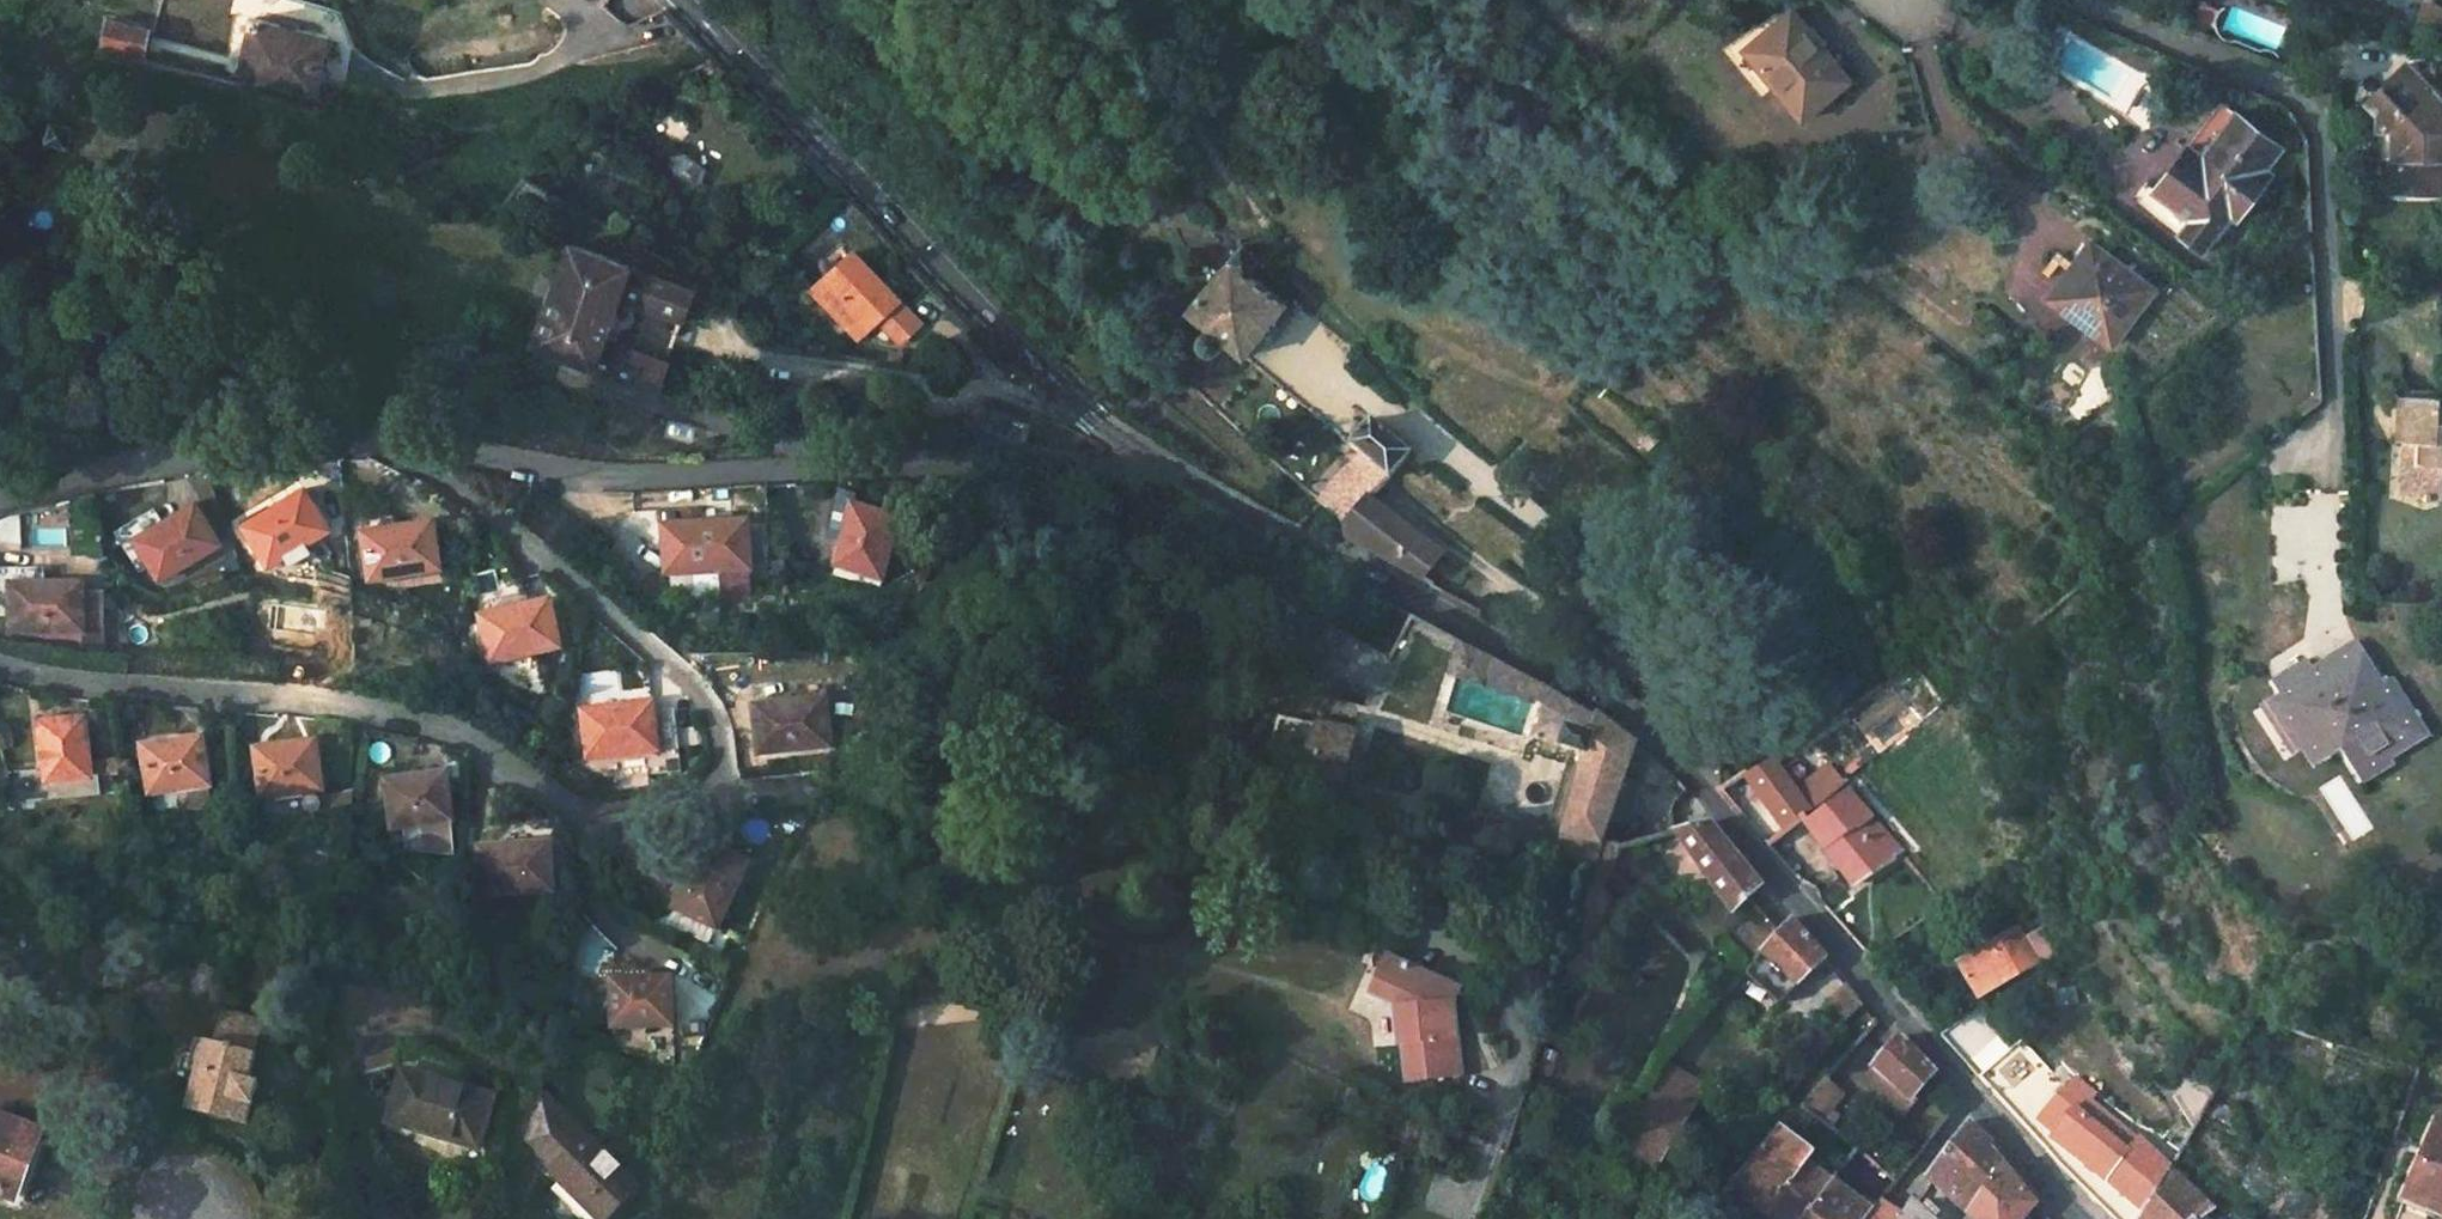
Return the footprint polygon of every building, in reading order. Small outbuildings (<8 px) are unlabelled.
[(1793,13),(1747,51),(1804,119),(1848,82),(1822,53),(1825,51),(1793,13)] [(239,80),(315,96),(326,38),(250,22),(239,80)] [(97,52),(137,60),(143,31),(103,23),(97,52)] [(2397,86),(2405,101),(2402,117),(2402,131),(2416,132),(2416,156),(2406,156),(2405,179),(2429,181),(2428,196),(2441,196),(2441,58),(2397,86)] [(2220,104),(2155,197),(2192,223),(2182,237),(2207,254),(2232,219),(2238,223),(2274,173),(2267,169),(2282,147),(2220,104)] [(52,121),(44,139),(62,146),(69,128),(52,121)] [(706,169),(689,155),(675,163),(671,178),(689,191),(702,184),(706,169)] [(2405,179),(2404,195),(2428,196),(2429,181),(2405,179)] [(568,243),(530,344),(660,398),(671,369),(610,345),(627,299),(688,322),(699,295),(568,243)] [(2112,346),(2153,290),(2092,244),(2074,268),(2078,272),(2059,297),(2092,322),(2087,327),(2112,346)] [(1243,245),(1190,308),(1216,330),(1212,331),(1208,332),(1206,335),(1205,337),(1205,341),(1206,344),(1207,347),(1210,348),(1212,348),(1216,348),(1219,347),(1221,345),(1222,342),(1223,340),(1223,338),(1224,337),(1245,356),(1286,306),(1249,273),(1259,259),(1243,245)] [(958,358),(885,289),(856,319),(864,327),(851,339),(882,370),(894,357),(900,362),(911,351),(920,359),(914,363),(934,382),(958,358)] [(864,327),(856,319),(843,331),(851,339),(864,327)] [(894,357),(882,370),(888,375),(900,362),(894,357)] [(2393,396),(2394,423),(2412,422),(2412,438),(2412,493),(2441,493),(2441,402),(2435,402),(2435,395),(2393,396)] [(1010,423),(994,417),(986,434),(1002,441),(1010,423)] [(1424,580),(1446,552),(1372,505),(1412,457),(1370,422),(1352,445),(1350,447),(1361,457),(1348,472),(1336,462),(1309,495),(1320,506),(1346,527),(1346,537),(1424,580)] [(2412,422),(2394,423),(2394,439),(2412,438),(2412,422)] [(301,490),(240,525),(261,565),(324,529),(301,490)] [(871,516),(875,506),(844,496),(832,538),(846,543),(856,511),(871,516)] [(192,502),(131,541),(155,577),(215,541),(192,502)] [(846,543),(838,568),(878,581),(897,524),(871,516),(856,511),(846,543)] [(663,528),(665,581),(748,577),(744,524),(663,528)] [(431,525),(360,534),(364,580),(434,572),(431,525)] [(79,585),(10,585),(10,633),(79,632),(79,649),(96,649),(96,590),(79,590),(79,585)] [(478,616),(488,663),(555,650),(546,603),(478,616)] [(1475,680),(1479,673),(1572,722),(1571,728),(1590,732),(1595,716),(1487,658),(1485,661),(1463,649),(1452,668),(1475,680)] [(2281,694),(2265,704),(2278,725),(2286,719),(2298,740),(2306,734),(2313,745),(2320,741),(2327,749),(2333,745),(2337,753),(2354,780),(2388,758),(2387,756),(2421,734),(2406,711),(2404,713),(2380,676),(2376,681),(2356,649),(2321,671),(2319,668),(2313,672),(2305,661),(2273,681),(2281,694)] [(751,707),(757,751),(828,743),(822,698),(751,707)] [(580,714),(585,758),(653,751),(648,706),(580,714)] [(1584,752),(1556,852),(1596,866),(1592,880),(1611,885),(1623,851),(1635,847),(1635,839),(1634,831),(1631,823),(1623,814),(1614,809),(1634,744),(1595,716),(1590,732),(1571,728),(1569,727),(1563,747),(1584,752)] [(2286,719),(2278,725),(2295,756),(2303,751),(2313,769),(2337,753),(2333,745),(2327,749),(2320,741),(2313,745),(2306,734),(2298,740),(2286,719)] [(36,726),(43,784),(61,782),(62,794),(89,791),(88,779),(110,777),(109,761),(86,763),(82,722),(36,726)] [(1318,724),(1302,771),(1338,783),(1354,736),(1318,724)] [(139,745),(146,791),(173,787),(175,805),(206,801),(204,783),(198,737),(139,745)] [(254,751),(262,817),(321,811),(313,745),(254,751)] [(1813,818),(1775,759),(1750,776),(1748,772),(1723,790),(1747,820),(1770,845),(1813,818)] [(385,782),(390,826),(449,820),(445,775),(385,782)] [(1911,851),(1857,787),(1817,822),(1863,886),(1911,851)] [(1707,824),(1671,835),(1735,910),(1760,888),(1707,824)] [(474,852),(478,898),(547,894),(544,847),(474,852)] [(699,848),(671,908),(664,924),(696,940),(704,924),(712,928),(741,866),(699,848)] [(1592,880),(1567,958),(1587,963),(1611,885),(1592,880)] [(1744,960),(1776,933),(1759,914),(1727,942),(1744,960)] [(1773,1000),(1820,959),(1788,922),(1776,933),(1744,960),(1736,973),(1773,1000)] [(2039,955),(2016,922),(1958,964),(1981,996),(2039,955)] [(1373,991),(1402,1004),(1409,1084),(1463,1075),(1455,1003),(1461,991),(1389,956),(1373,991)] [(666,983),(609,983),(609,1027),(667,1026),(666,983)] [(1860,1006),(1844,987),(1826,1004),(1844,1022),(1860,1006)] [(2140,1215),(2171,1157),(2164,1149),(2150,1162),(2084,1091),(2091,1085),(2063,1054),(2052,1064),(2022,1031),(2028,1026),(1999,995),(1941,1037),(2060,1170),(2110,1218),(2138,1218),(2140,1215)] [(258,1017),(220,1008),(217,1021),(255,1030),(258,1017)] [(212,1043),(194,1039),(188,1065),(194,1067),(183,1108),(243,1123),(252,1082),(245,1079),(252,1053),(250,1052),(255,1030),(217,1021),(212,1043)] [(1848,1085),(1901,1123),(1915,1104),(1912,1102),(1927,1079),(1931,1075),(1888,1033),(1861,1068),(1848,1085)] [(494,1097),(402,1071),(388,1122),(480,1148),(494,1097)] [(1628,1148),(1658,1172),(1704,1089),(1673,1071),(1628,1148)] [(1816,1117),(1838,1089),(1823,1078),(1801,1105),(1816,1117)] [(554,1167),(606,1218),(607,1218),(641,1185),(588,1132),(539,1084),(525,1130),(558,1162),(554,1167)] [(2435,1114),(2423,1148),(2432,1153),(2428,1164),(2418,1159),(2415,1158),(2400,1196),(2441,1213),(2441,1117),(2435,1114)] [(14,1197),(38,1136),(0,1120),(0,1191),(14,1197)] [(1925,1180),(1967,1213),(1981,1196),(1965,1184),(1987,1156),(1989,1153),(1967,1126),(1925,1180)] [(1809,1161),(1816,1151),(1783,1127),(1736,1192),(1773,1218),(1808,1218),(1831,1177),(1809,1161)] [(2423,1148),(2418,1159),(2428,1164),(2432,1153),(2423,1148)] [(2034,1208),(1987,1156),(1965,1184),(1981,1196),(1967,1213),(1973,1218),(2026,1218),(2034,1208)] [(2140,1215),(2143,1218),(2198,1218),(2212,1209),(2171,1157),(2140,1215)] [(1831,1177),(1808,1218),(1864,1218),(1873,1208),(1831,1177)] [(1914,1207),(1900,1217),(1877,1202),(1873,1208),(1864,1218),(1935,1218),(1914,1207)]
